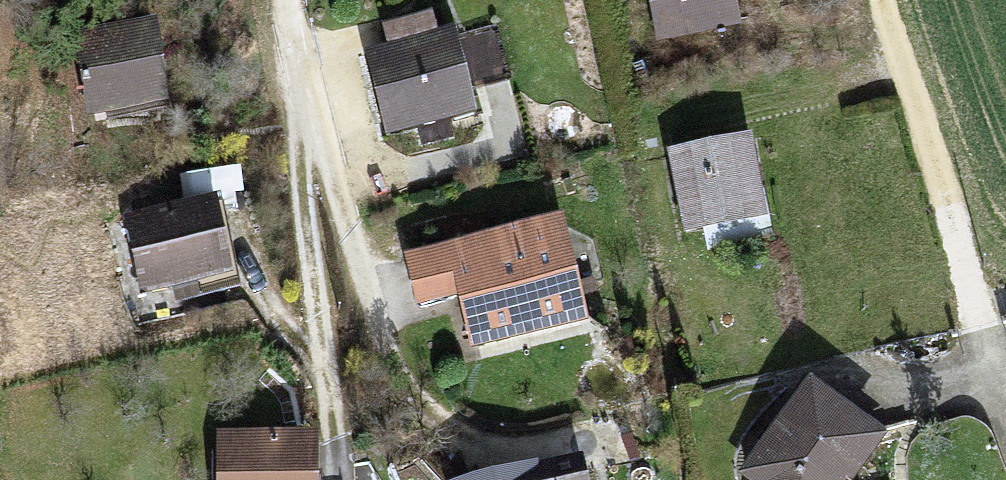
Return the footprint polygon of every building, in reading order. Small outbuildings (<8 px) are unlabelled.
[(657,39),(737,26),(733,0),(650,0),(657,39)] [(74,31),(89,120),(171,106),(155,17),(74,31)] [(391,54),(362,62),(384,142),(471,118),(445,25),(387,41),(391,54)] [(752,144),(675,158),(688,228),(764,214),(752,144)] [(218,197),(127,216),(143,292),(234,273),(218,197)] [(565,213),(400,255),(414,308),(438,302),(451,352),(591,316),(565,213)] [(742,472),(752,479),(843,479),(873,441),(805,390),(742,472)] [(218,450),(218,479),(304,479),(304,449),(218,450)] [(522,479),(571,479),(570,471),(522,479)]
